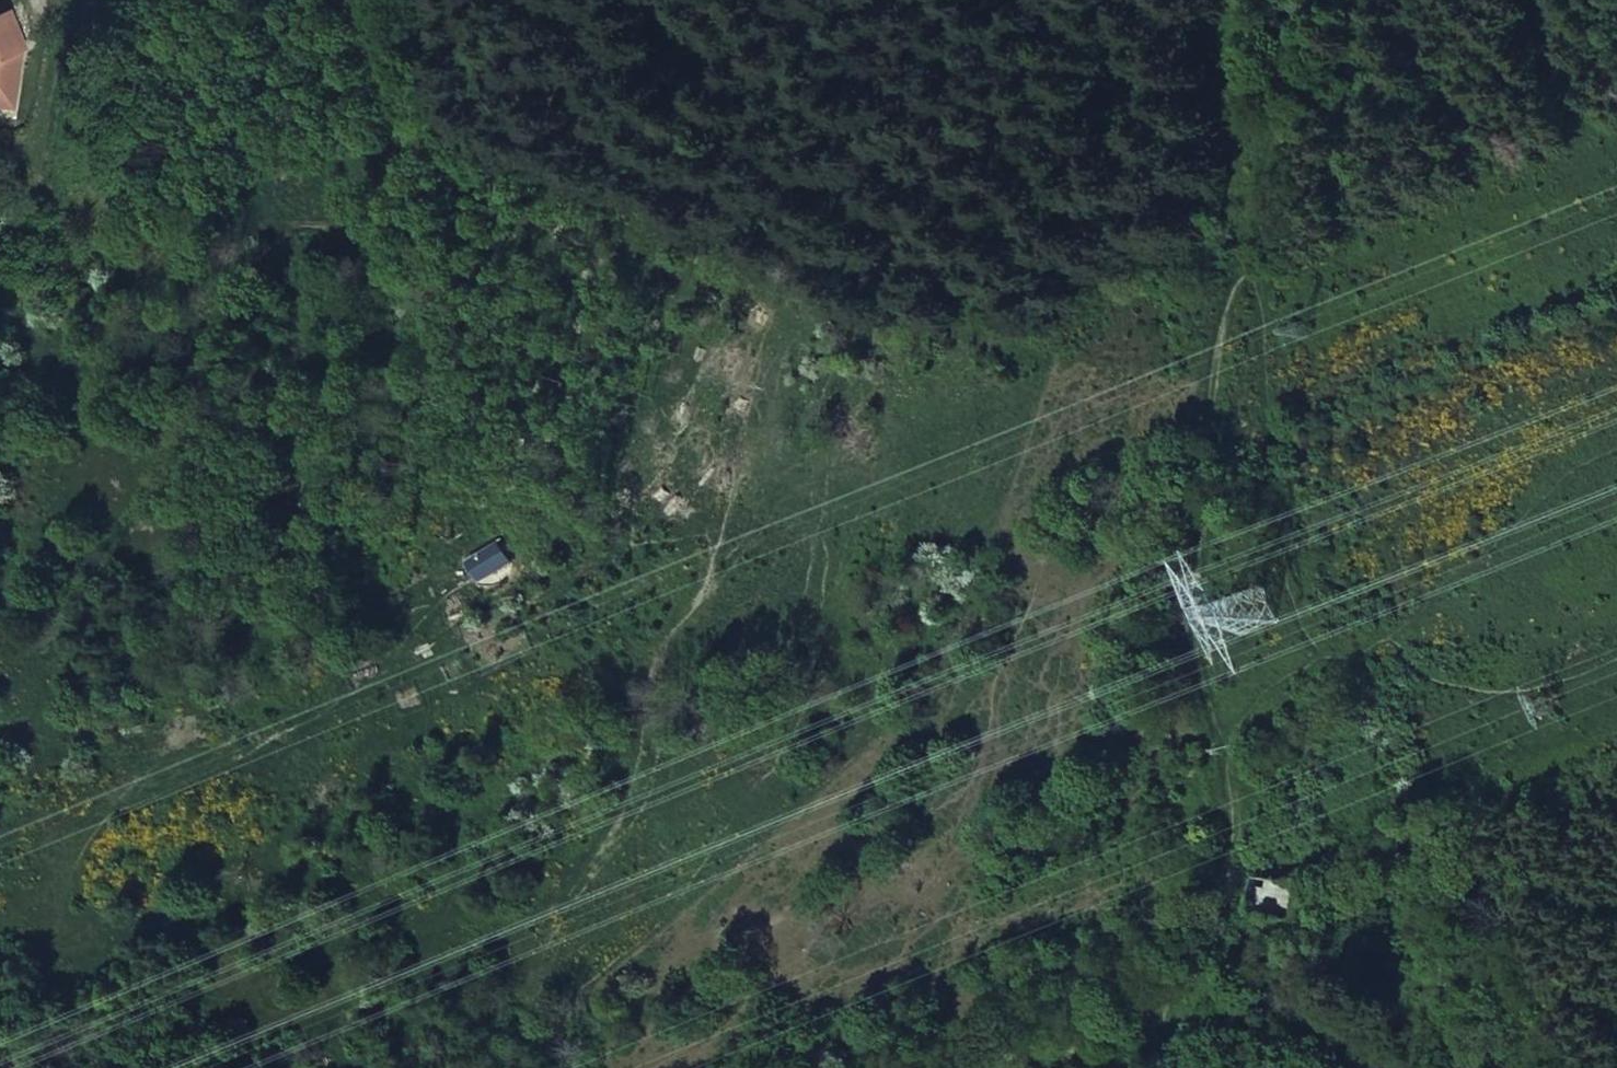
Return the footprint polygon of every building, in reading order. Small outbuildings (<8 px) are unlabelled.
[(7,7),(0,11),(0,102),(14,103),(18,67),(11,49),(23,44),(7,7)] [(1288,883),(1248,877),(1242,912),(1282,918),(1288,883)]
